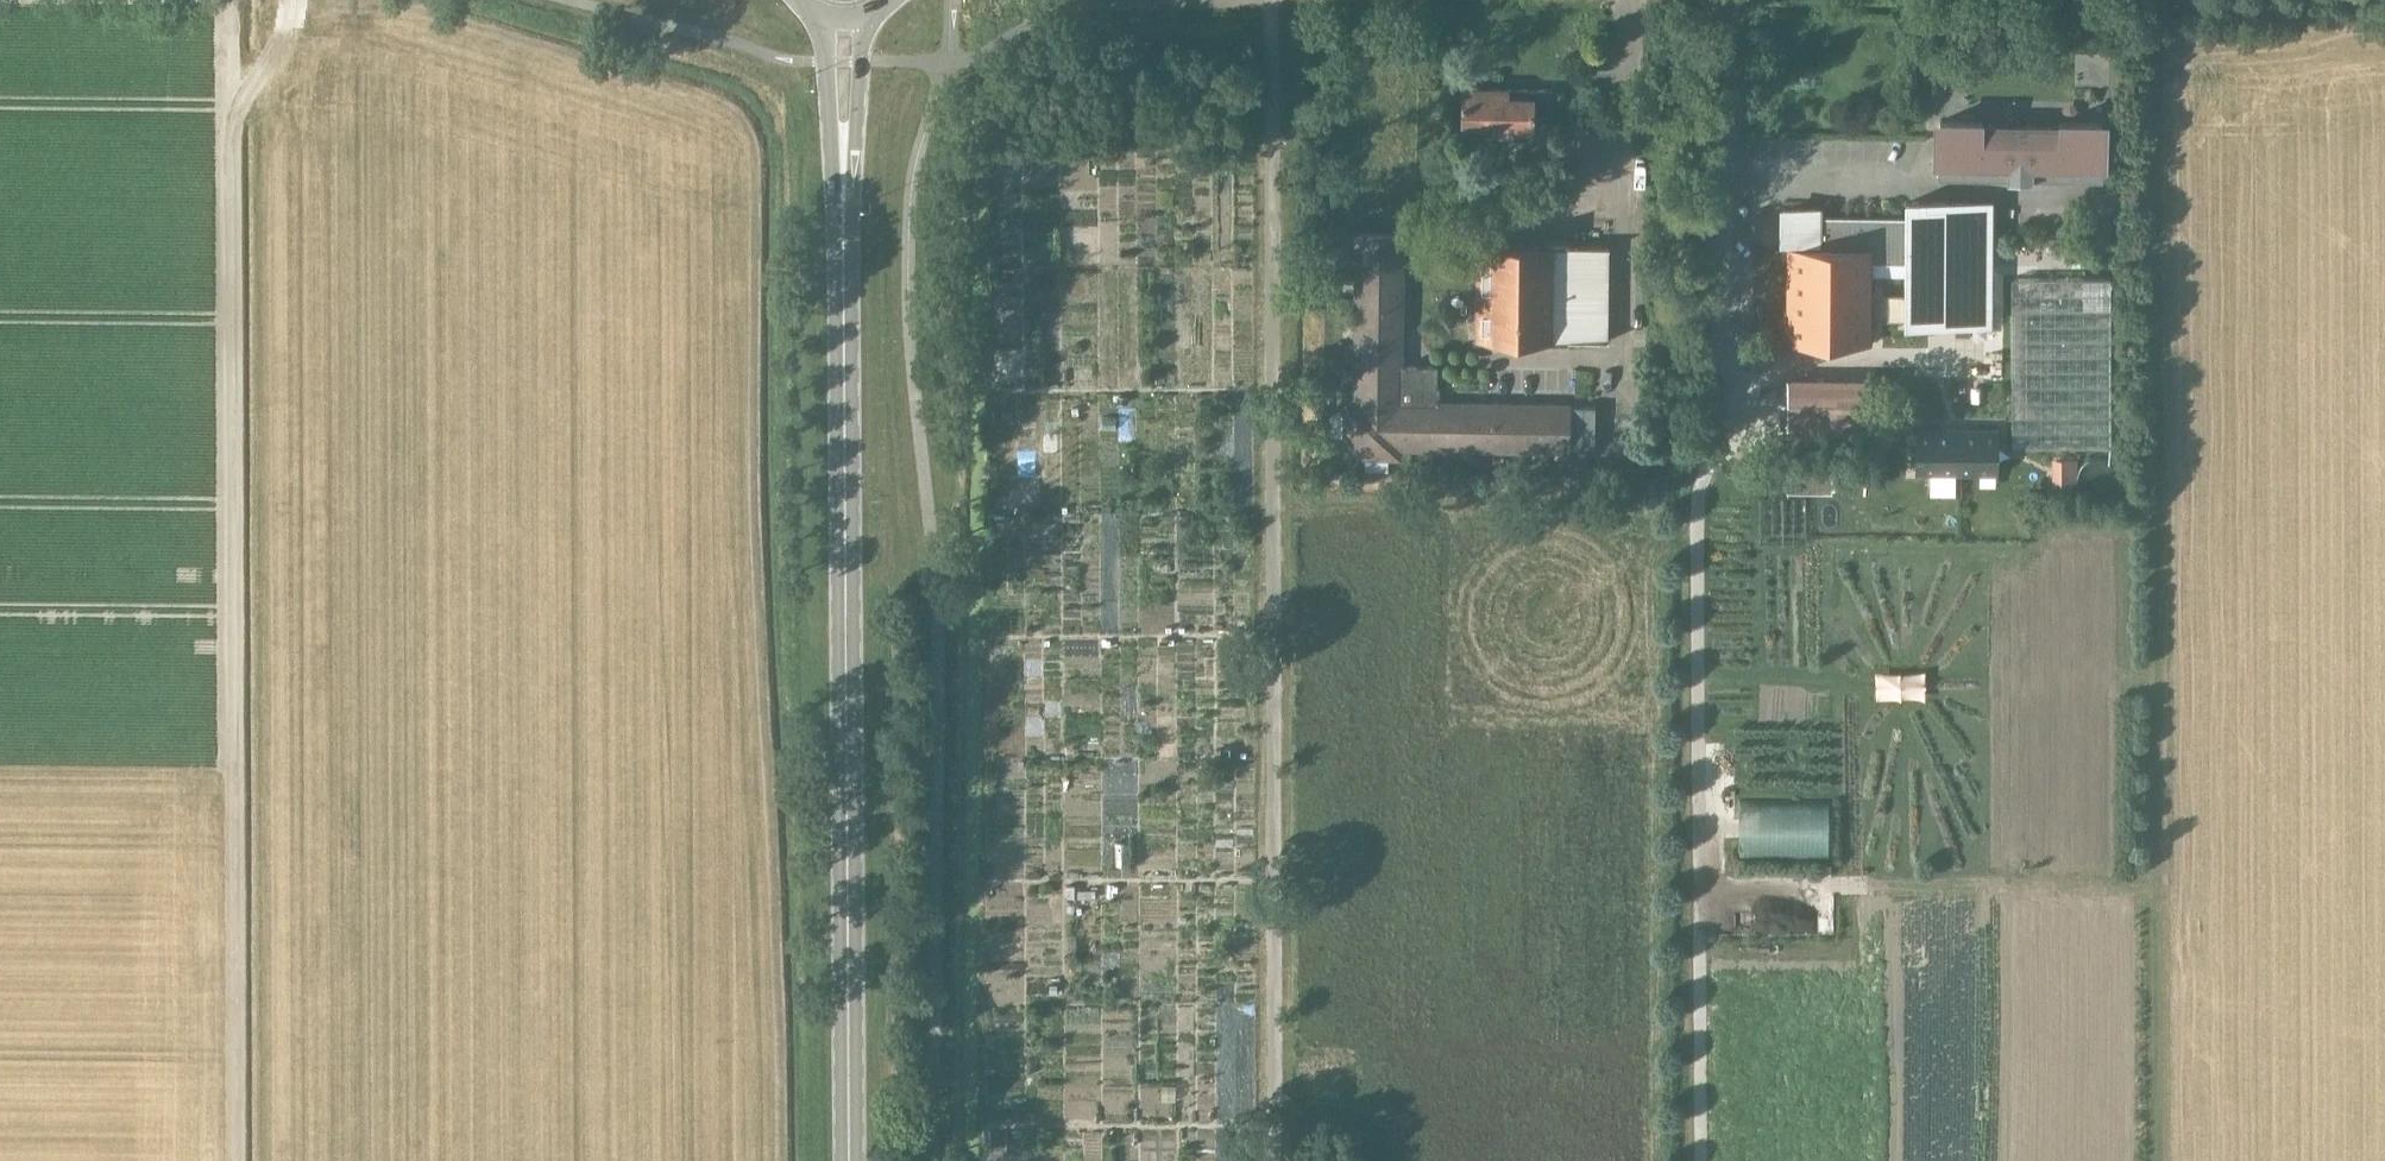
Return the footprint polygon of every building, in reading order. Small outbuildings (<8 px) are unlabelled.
[(1550,89),(1507,89),(1507,88),(1462,88),(1461,125),(1462,125),(1462,133),(1486,133),(1486,126),(1513,126),(1513,139),(1525,139),(1525,157),(1550,158),(1550,117),(1550,89)] [(1982,121),(1939,120),(1939,149),(1934,149),(1934,165),(1938,165),(1938,177),(2007,178),(2007,182),(2031,182),(2031,178),(2100,179),(2100,167),(2105,167),(2105,151),(2101,151),(2101,122),(2058,122),(2058,126),(1982,125),(1982,121)] [(1691,164),(1699,163),(1698,151),(1690,151),(1691,164)] [(1787,342),(1869,343),(1870,260),(1907,261),(1906,323),(1989,324),(1990,203),(1907,202),(1907,220),(1815,219),(1815,210),(1784,210),(1784,241),(1790,241),(1790,248),(1787,248),(1787,342)] [(1345,457),(1383,457),(1399,448),(1569,450),(1569,405),(1437,404),(1437,366),(1399,366),(1401,233),(1357,233),(1355,403),(1345,419),(1345,457)] [(1476,246),(1476,340),(1559,339),(1559,340),(1608,341),(1608,246),(1559,246),(1559,245),(1552,245),(1552,246),(1476,246)] [(2011,278),(2012,447),(2111,446),(2110,277),(2011,278)] [(1869,377),(1786,376),(1786,436),(1869,437),(1869,377)] [(1582,411),(1582,450),(1603,450),(1603,411),(1582,411)] [(1996,430),(1917,429),(1916,471),(1996,472),(1996,430)] [(2106,458),(2098,457),(2090,459),(2083,464),(2079,471),(2078,479),(2080,487),(2085,493),(2092,498),(2100,499),(2108,497),(2115,492),(2119,485),(2120,477),(2118,469),(2113,462),(2106,458)] [(1561,552),(1561,559),(1562,559),(1562,596),(1563,596),(1579,596),(1579,551),(1561,552)] [(1579,551),(1579,596),(1596,596),(1596,552),(1579,551)] [(1596,552),(1596,596),(1614,596),(1614,552),(1596,552)] [(1527,566),(1527,603),(1545,603),(1545,559),(1527,559),(1527,566)] [(1545,559),(1545,603),(1563,603),(1563,596),(1562,596),(1562,559),(1561,559),(1545,559)] [(1013,584),(1011,566),(994,568),(996,585),(1013,584)]
